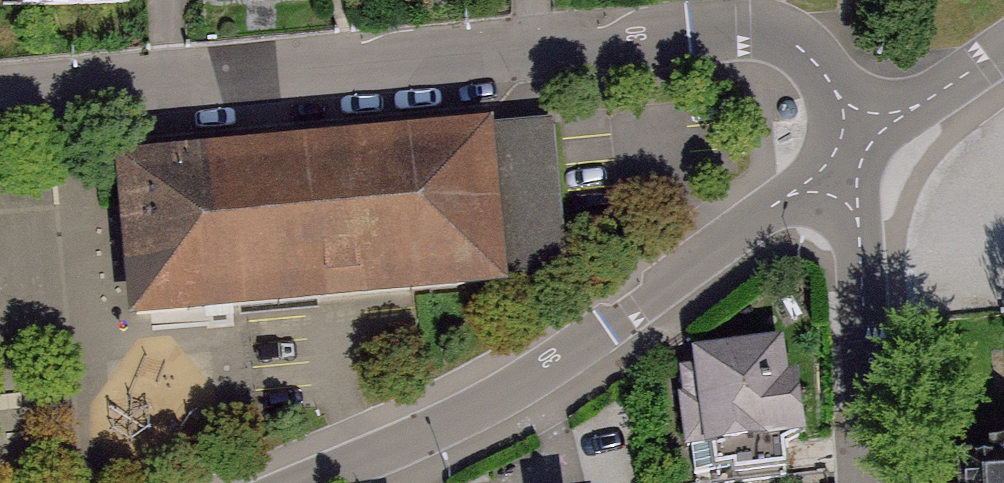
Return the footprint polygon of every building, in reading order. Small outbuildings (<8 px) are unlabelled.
[(504,274),(488,113),(118,149),(133,310),(504,274)] [(698,355),(699,369),(679,372),(692,477),(714,474),(716,482),(733,482),(787,476),(783,446),(801,434),(795,379),(784,381),(779,345),(698,355)] [(995,449),(996,462),(963,465),(964,482),(1003,482),(1003,449),(995,449)]
